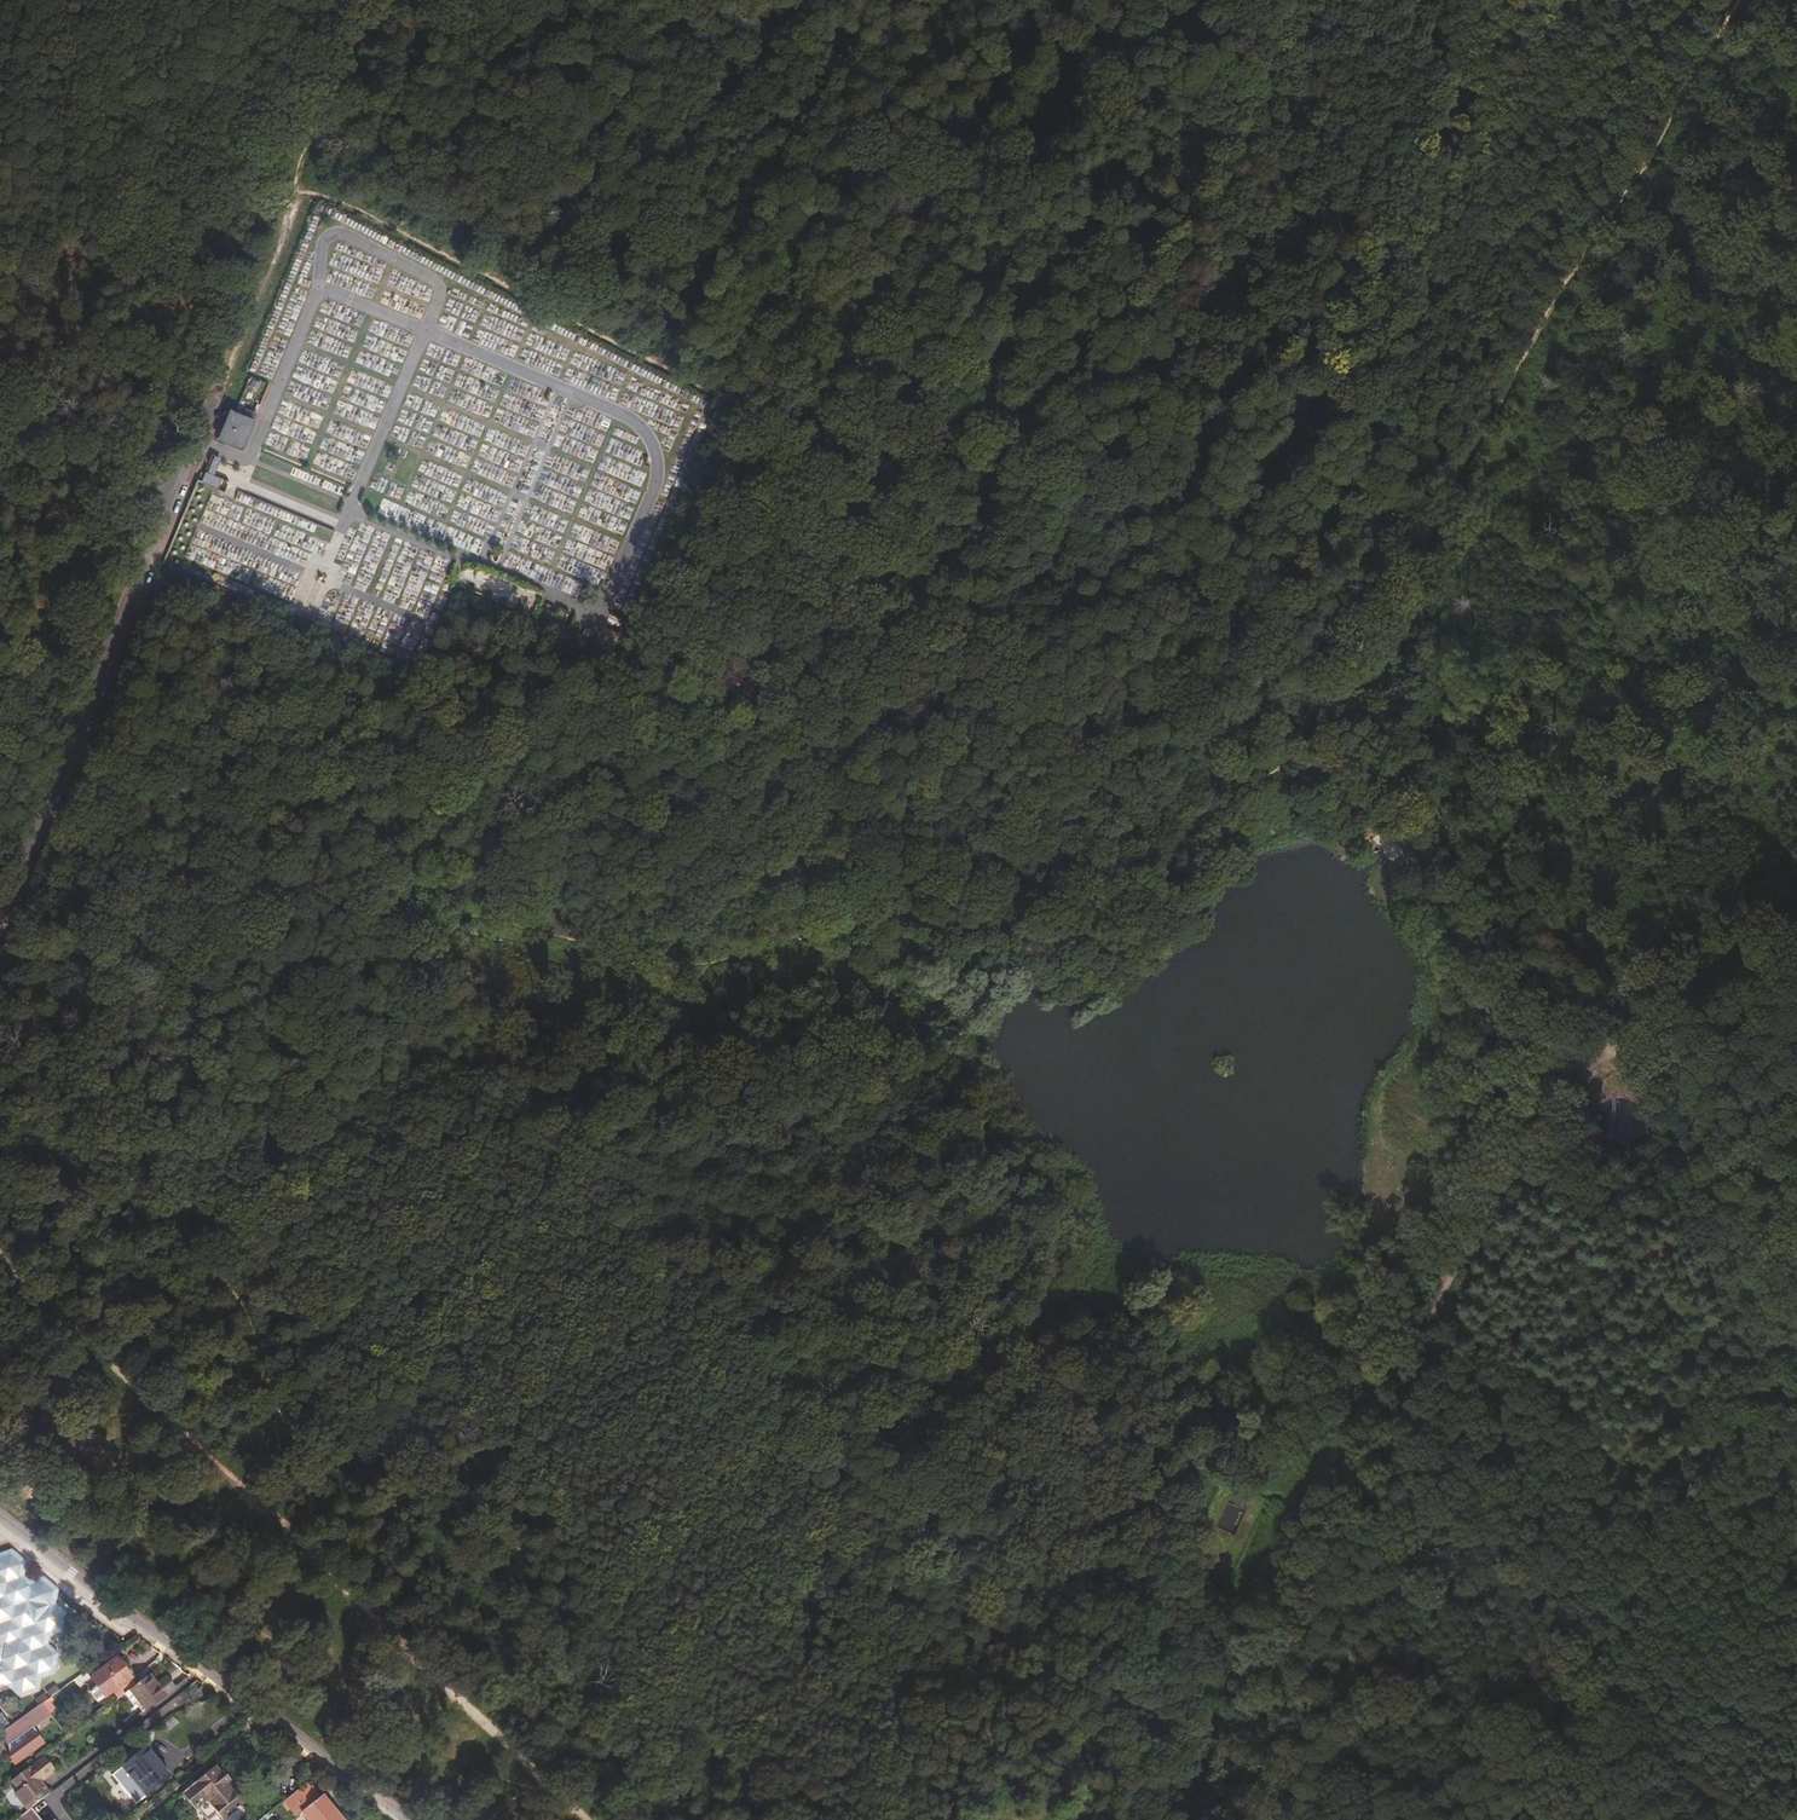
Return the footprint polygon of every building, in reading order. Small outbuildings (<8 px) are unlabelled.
[(250,426),(229,418),(220,441),(241,449),(250,426)] [(11,1687),(19,1695),(36,1690),(38,1676),(50,1672),(53,1657),(44,1649),(46,1635),(59,1631),(61,1617),(51,1607),(54,1594),(42,1584),(29,1588),(19,1580),(21,1566),(10,1556),(0,1560),(0,1690),(11,1687)] [(105,1698),(131,1679),(115,1658),(90,1677),(97,1687),(90,1692),(97,1702),(104,1696),(105,1698)] [(144,1710),(174,1688),(166,1678),(156,1685),(148,1675),(135,1684),(124,1693),(132,1704),(137,1700),(144,1710)] [(137,1700),(132,1704),(134,1707),(136,1705),(142,1712),(144,1710),(137,1700)] [(39,1703),(0,1731),(0,1735),(6,1744),(7,1756),(13,1764),(37,1747),(30,1736),(35,1733),(30,1726),(48,1714),(39,1703)] [(139,1753),(112,1774),(134,1802),(164,1779),(154,1765),(155,1764),(149,1757),(145,1756),(143,1758),(139,1753)] [(12,1793),(25,1810),(32,1805),(48,1793),(40,1782),(55,1770),(43,1755),(9,1780),(16,1790),(12,1793)] [(202,1787),(218,1774),(213,1767),(197,1780),(202,1787)] [(218,1774),(202,1787),(197,1780),(182,1792),(183,1794),(180,1797),(183,1801),(187,1798),(204,1819),(215,1811),(220,1818),(219,1819),(220,1819),(240,1819),(246,1815),(239,1805),(242,1803),(232,1791),(229,1792),(223,1785),(226,1783),(218,1774)] [(229,1792),(232,1791),(226,1783),(223,1785),(229,1792)] [(321,1796),(318,1799),(307,1784),(282,1802),(294,1817),(299,1813),(305,1819),(339,1819),(321,1796)] [(41,1819),(32,1805),(25,1810),(17,1817),(19,1819),(41,1819)]
